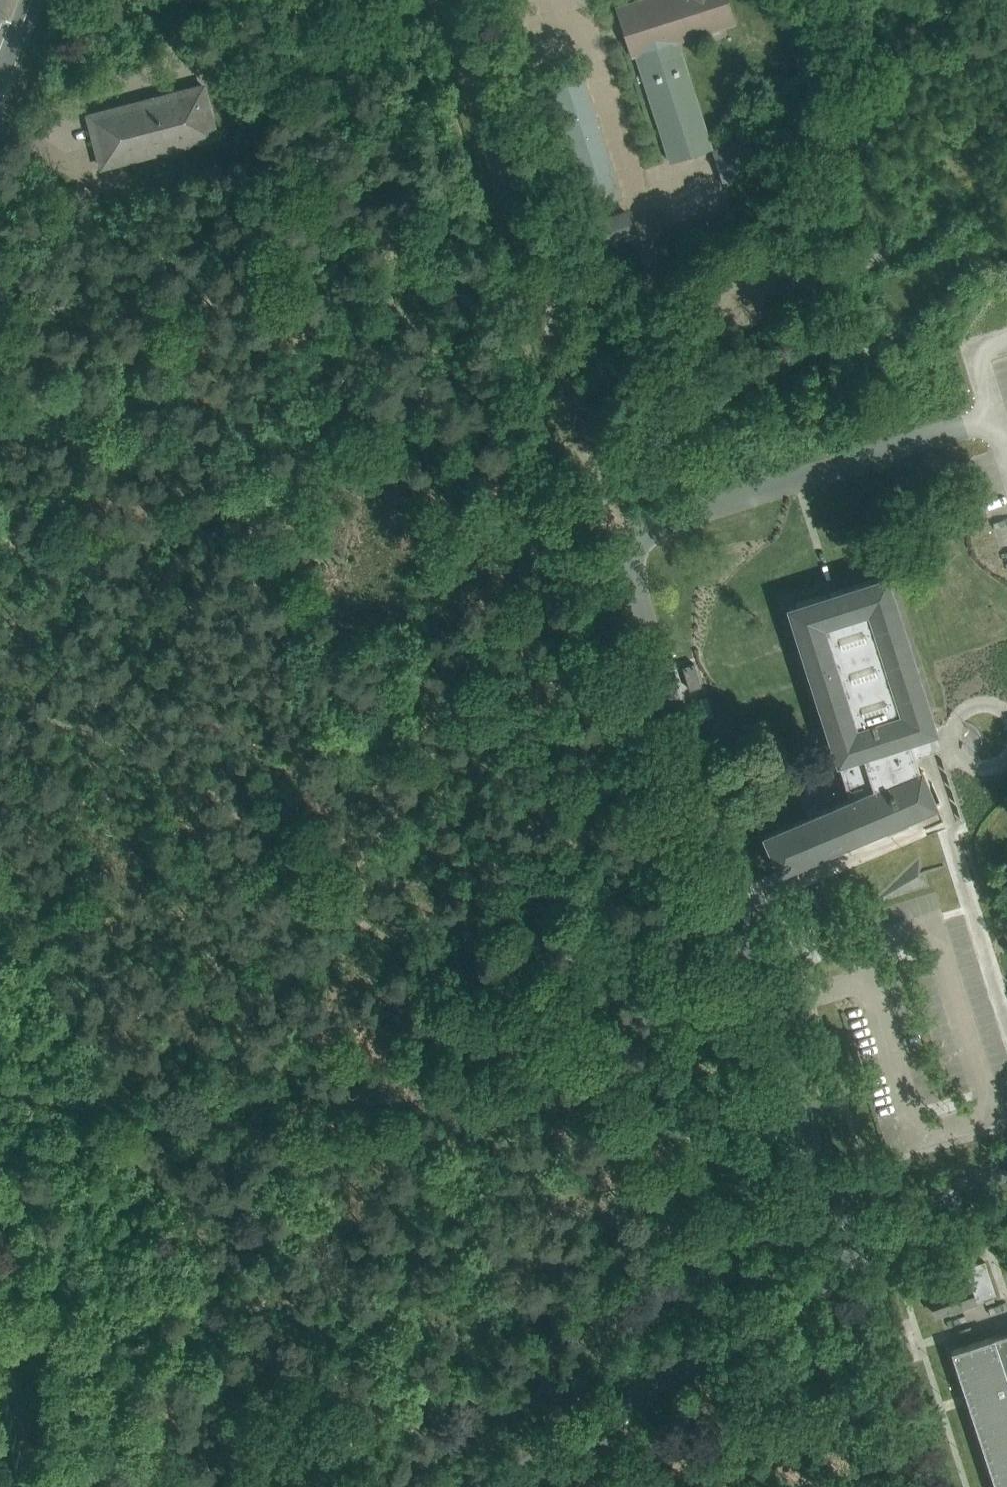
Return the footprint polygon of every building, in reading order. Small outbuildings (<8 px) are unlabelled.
[(616,7),(622,25),(626,37),(626,38),(632,56),(636,54),(670,161),(673,160),(695,153),(712,148),(706,129),(701,115),(677,41),(709,31),(718,28),(725,26),(735,23),(727,0),(639,0),(616,7)] [(581,71),(549,81),(589,207),(622,197),(581,71)] [(88,115),(101,167),(216,137),(203,86),(88,115)] [(712,149),(723,185),(747,178),(736,141),(712,149)] [(80,195),(94,203),(99,196),(84,187),(80,195)] [(627,213),(587,226),(574,230),(580,248),(633,232),(627,213)] [(625,237),(627,243),(635,241),(636,241),(634,234),(633,234),(625,237)] [(886,827),(906,819),(937,806),(921,768),(919,769),(914,751),(936,744),(933,733),(937,731),(887,574),(787,606),(837,763),(838,763),(850,798),(763,835),(779,872),(881,829),(886,827)] [(683,667),(690,689),(701,686),(694,663),(683,667)] [(692,701),(698,720),(713,715),(707,696),(692,701)] [(795,926),(807,964),(822,959),(810,921),(795,926)] [(929,1293),(936,1314),(996,1293),(984,1260),(942,1275),(945,1282),(942,1284),(943,1288),(929,1293)] [(904,1326),(885,1332),(895,1362),(914,1356),(904,1326)] [(951,1350),(996,1486),(1006,1486),(1006,1332),(951,1350)]
